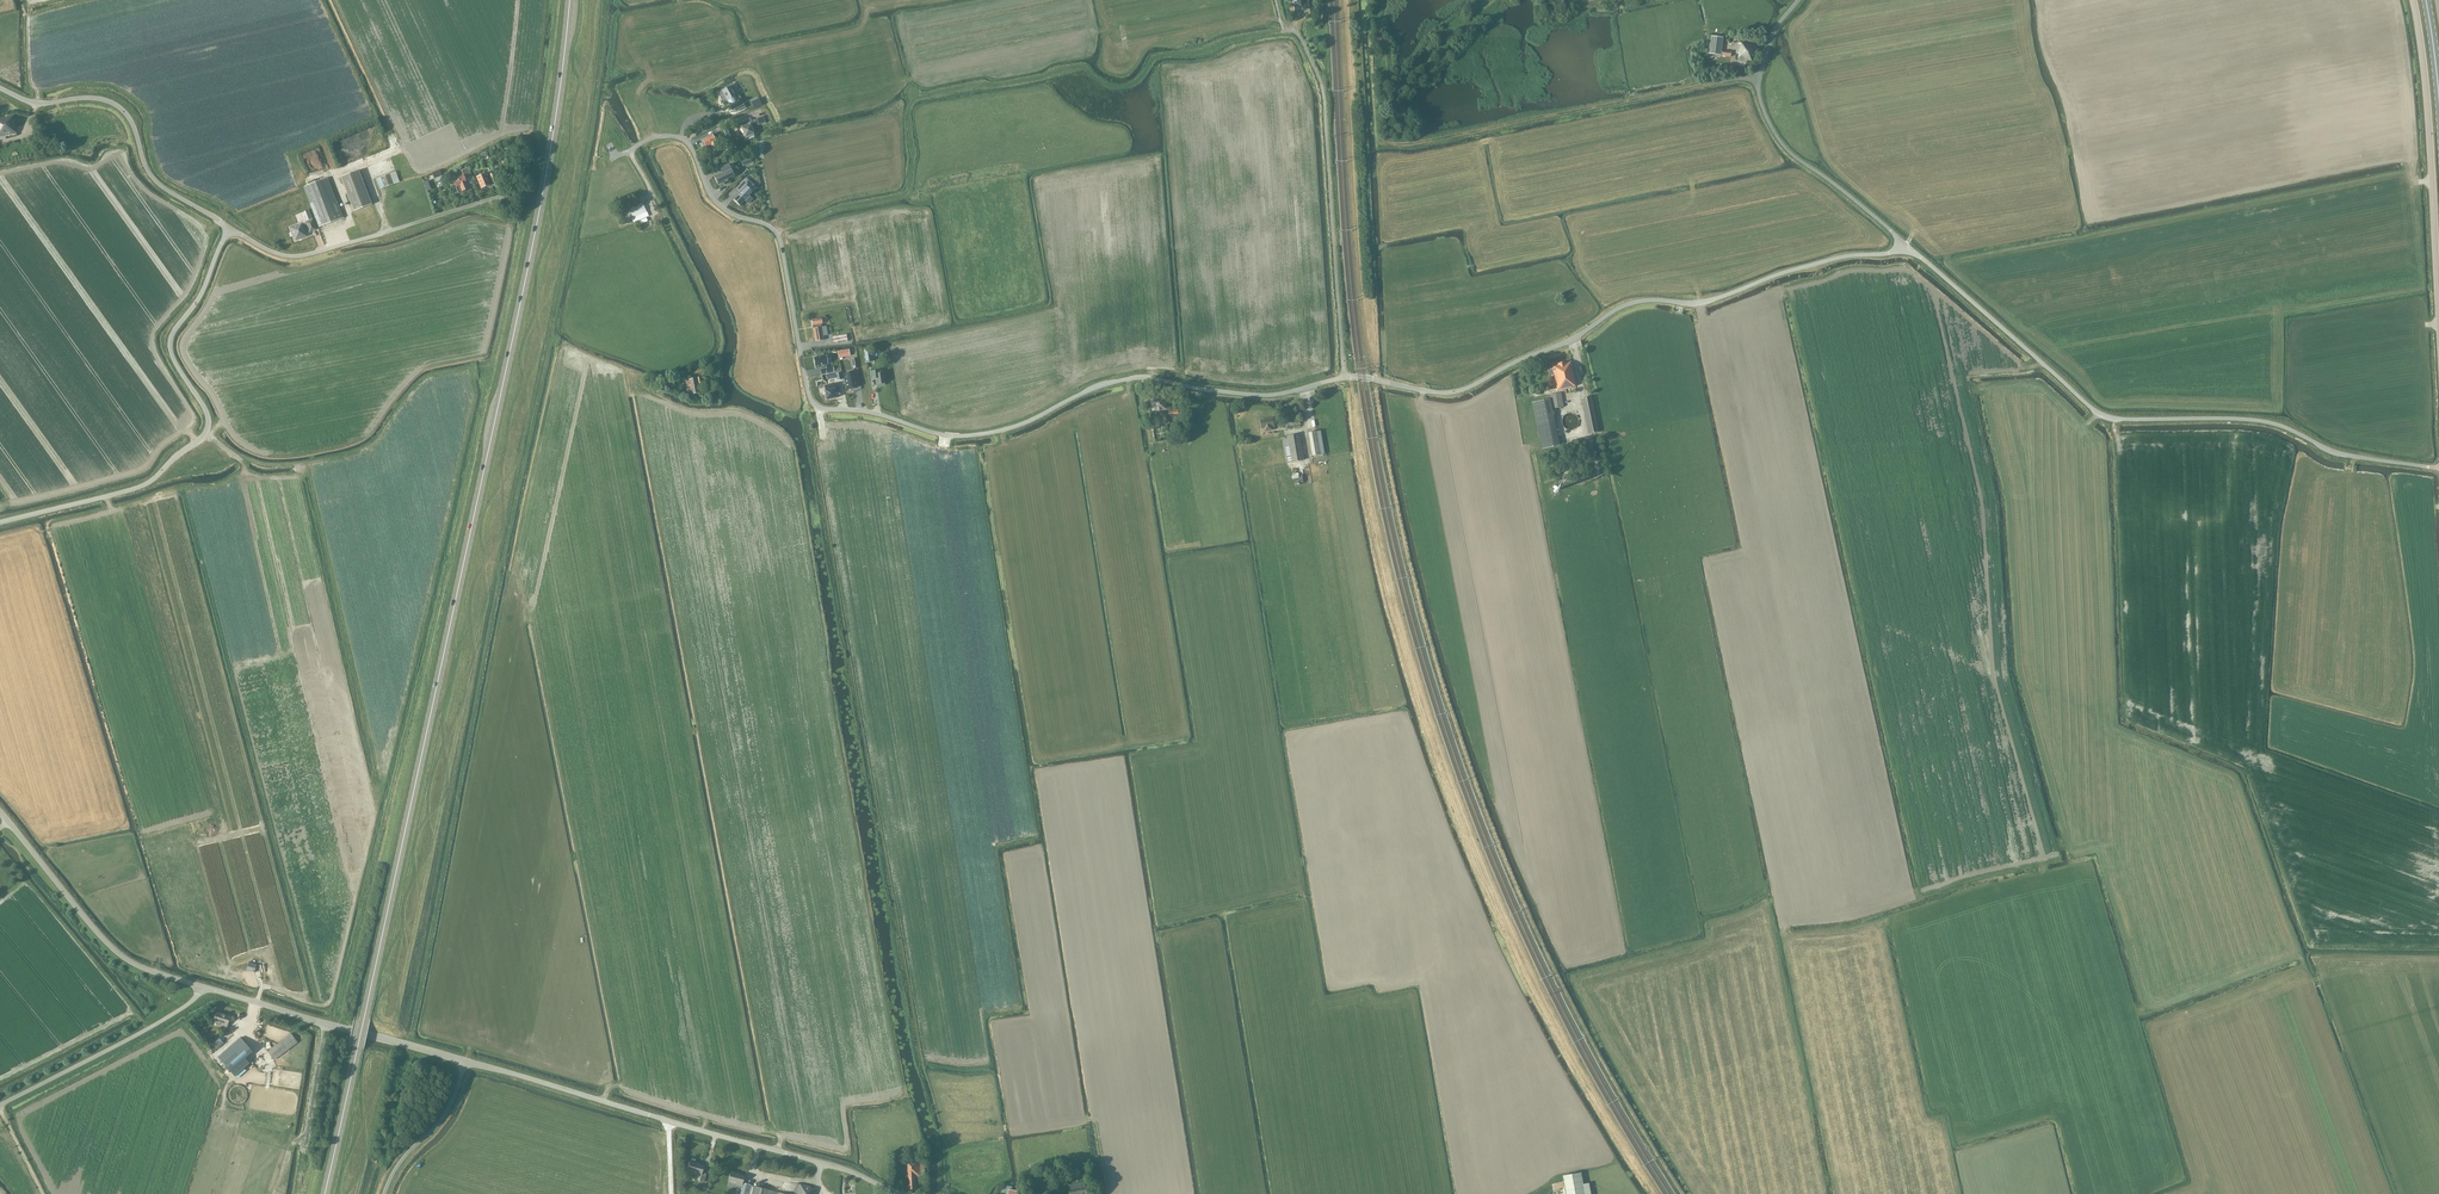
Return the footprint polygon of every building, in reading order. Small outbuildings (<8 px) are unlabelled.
[(1295,12),(1310,9),(1308,0),(1297,0),(1293,1),(1295,12)] [(1723,38),(1711,36),(1708,54),(1720,55),(1723,38)] [(1738,42),(1736,53),(1739,54),(1737,65),(1745,67),(1747,60),(1752,62),(1755,46),(1738,42)] [(725,89),(723,90),(728,99),(727,100),(729,103),(728,103),(732,110),(735,108),(737,111),(745,107),(736,89),(733,83),(724,87),(725,89)] [(758,97),(750,101),(754,109),(762,105),(759,99),(758,97)] [(16,134),(14,116),(0,118),(0,137),(16,134)] [(744,137),(753,133),(751,126),(752,126),(753,127),(761,123),(759,118),(754,120),(754,121),(751,122),(750,119),(737,124),(738,127),(736,128),(738,134),(743,133),(744,137)] [(727,127),(722,129),(727,139),(731,137),(727,127)] [(716,133),(702,140),(706,148),(711,145),(712,147),(717,145),(716,143),(716,142),(715,140),(718,138),(716,133)] [(750,156),(740,160),(742,166),(752,162),(750,156)] [(732,162),(719,168),(722,173),(714,177),(718,184),(723,182),(724,185),(730,183),(728,179),(734,176),(731,169),(735,167),(732,162)] [(465,180),(471,178),(467,168),(461,171),(465,180)] [(431,171),(433,179),(440,177),(438,169),(431,171)] [(360,171),(367,193),(372,191),(365,170),(360,171)] [(360,171),(342,177),(354,212),(372,206),(360,171)] [(379,189),(399,182),(396,172),(375,179),(379,189)] [(466,183),(467,183),(463,174),(452,179),(455,187),(460,186),(462,192),(468,189),(466,183)] [(481,189),(490,185),(485,174),(476,177),(481,189)] [(328,177),(305,186),(319,226),(343,218),(338,202),(337,202),(328,177)] [(756,188),(757,188),(746,178),(736,188),(737,188),(737,187),(741,191),(733,199),(740,206),(745,201),(746,202),(751,197),(749,196),(754,191),(754,190),(756,188)] [(629,210),(633,217),(632,218),(634,223),(649,216),(647,211),(646,212),(643,204),(629,210)] [(297,223),(305,220),(302,211),(294,215),(297,223)] [(289,226),(294,239),(306,234),(302,223),(298,224),(298,223),(289,226)] [(822,324),(825,323),(824,318),(821,318),(811,320),(815,341),(824,340),(821,324),(822,324)] [(848,349),(838,351),(839,357),(849,356),(848,349)] [(814,358),(813,357),(815,367),(815,366),(819,365),(819,366),(828,364),(826,355),(818,357),(814,358)] [(1557,391),(1566,390),(1571,389),(1571,387),(1576,386),(1571,362),(1566,363),(1566,362),(1557,364),(1557,365),(1552,366),(1557,391)] [(871,372),(872,379),(876,379),(877,384),(880,384),(880,385),(881,386),(884,385),(884,383),(883,373),(878,374),(878,371),(871,372)] [(844,374),(847,389),(856,387),(853,372),(844,374)] [(702,383),(701,377),(689,379),(689,380),(685,380),(686,386),(690,386),(691,394),(699,393),(697,384),(702,383)] [(838,383),(824,385),(825,390),(824,390),(826,400),(835,398),(834,391),(839,390),(838,383)] [(1553,409),(1563,407),(1561,393),(1550,395),(1553,409)] [(1157,412),(1167,410),(1166,397),(1150,399),(1152,411),(1157,411),(1157,412)] [(1588,434),(1599,432),(1592,397),(1581,399),(1588,434)] [(1532,403),(1542,449),(1560,446),(1550,399),(1532,403)] [(1578,423),(1579,421),(1578,420),(1578,418),(1577,417),(1576,415),(1574,414),(1573,413),(1571,412),(1569,413),(1567,413),(1566,414),(1564,415),(1563,416),(1562,418),(1562,419),(1561,421),(1562,423),(1562,424),(1563,426),(1564,427),(1565,428),(1567,429),(1568,429),(1570,430),(1572,429),(1573,429),(1575,428),(1576,427),(1577,426),(1578,424),(1578,423)] [(1272,427),(1274,427),(1273,419),(1261,421),(1262,429),(1265,429),(1265,431),(1269,431),(1272,430),(1272,427)] [(1309,433),(1312,456),(1324,454),(1320,431),(1309,433)] [(1299,435),(1282,437),(1286,463),(1304,460),(1299,435)] [(255,972),(257,964),(249,962),(247,970),(255,972)] [(227,1028),(230,1016),(216,1012),(214,1021),(222,1023),(221,1026),(227,1028)] [(270,1034),(274,1027),(258,1021),(253,1033),(262,1036),(262,1035),(266,1037),(267,1033),(270,1034)] [(274,1060),(297,1043),(291,1034),(267,1051),(274,1060)] [(240,1038),(218,1057),(235,1076),(249,1063),(245,1058),(253,1051),(240,1038)] [(687,1172),(701,1175),(702,1173),(704,1165),(698,1164),(699,1163),(690,1161),(687,1172)] [(916,1189),(916,1177),(915,1163),(908,1163),(908,1172),(909,1189),(916,1189)] [(915,1163),(916,1177),(924,1176),(924,1164),(915,1163)] [(742,1186),(744,1175),(739,1174),(739,1173),(730,1171),(728,1182),(742,1186)] [(1566,1193),(1590,1193),(1586,1171),(1562,1176),(1566,1193)] [(1087,1193),(1085,1182),(1068,1185),(1070,1193),(1082,1193),(1087,1193)] [(776,1192),(743,1183),(741,1191),(747,1192),(746,1193),(775,1193),(776,1192)] [(815,1189),(810,1187),(810,1186),(800,1184),(797,1184),(794,1193),(814,1193),(815,1189)] [(1018,1190),(1012,1190),(1011,1188),(1011,1186),(1006,1185),(1005,1193),(1008,1193),(1017,1193),(1018,1190)]
